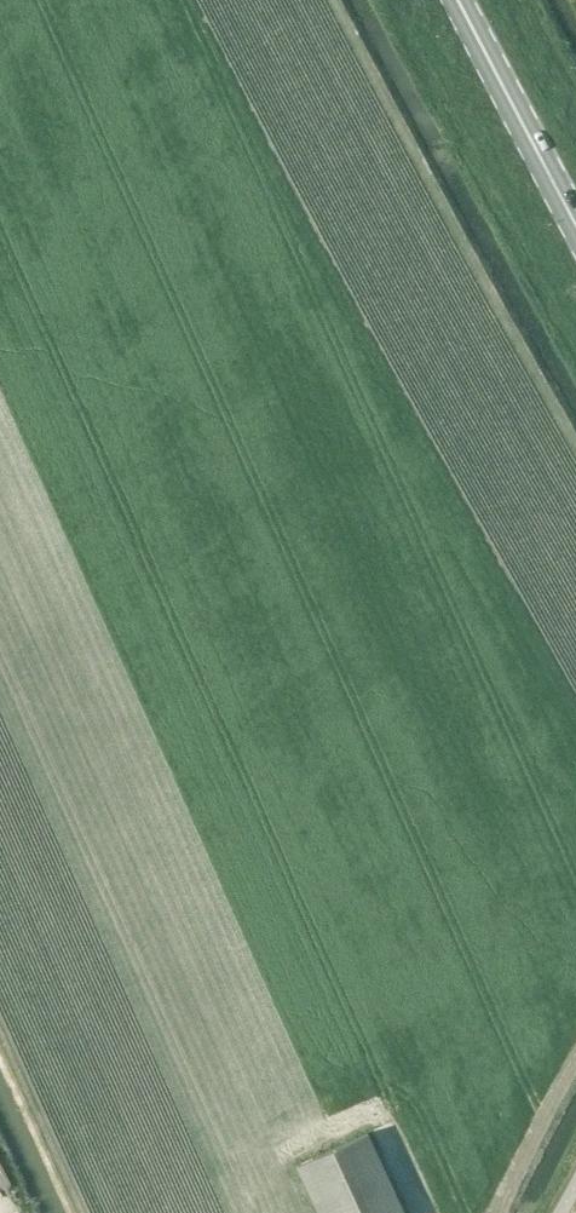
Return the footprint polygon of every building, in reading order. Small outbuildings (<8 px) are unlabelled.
[(296,1166),(317,1212),(405,1212),(368,1132),(296,1166)]
